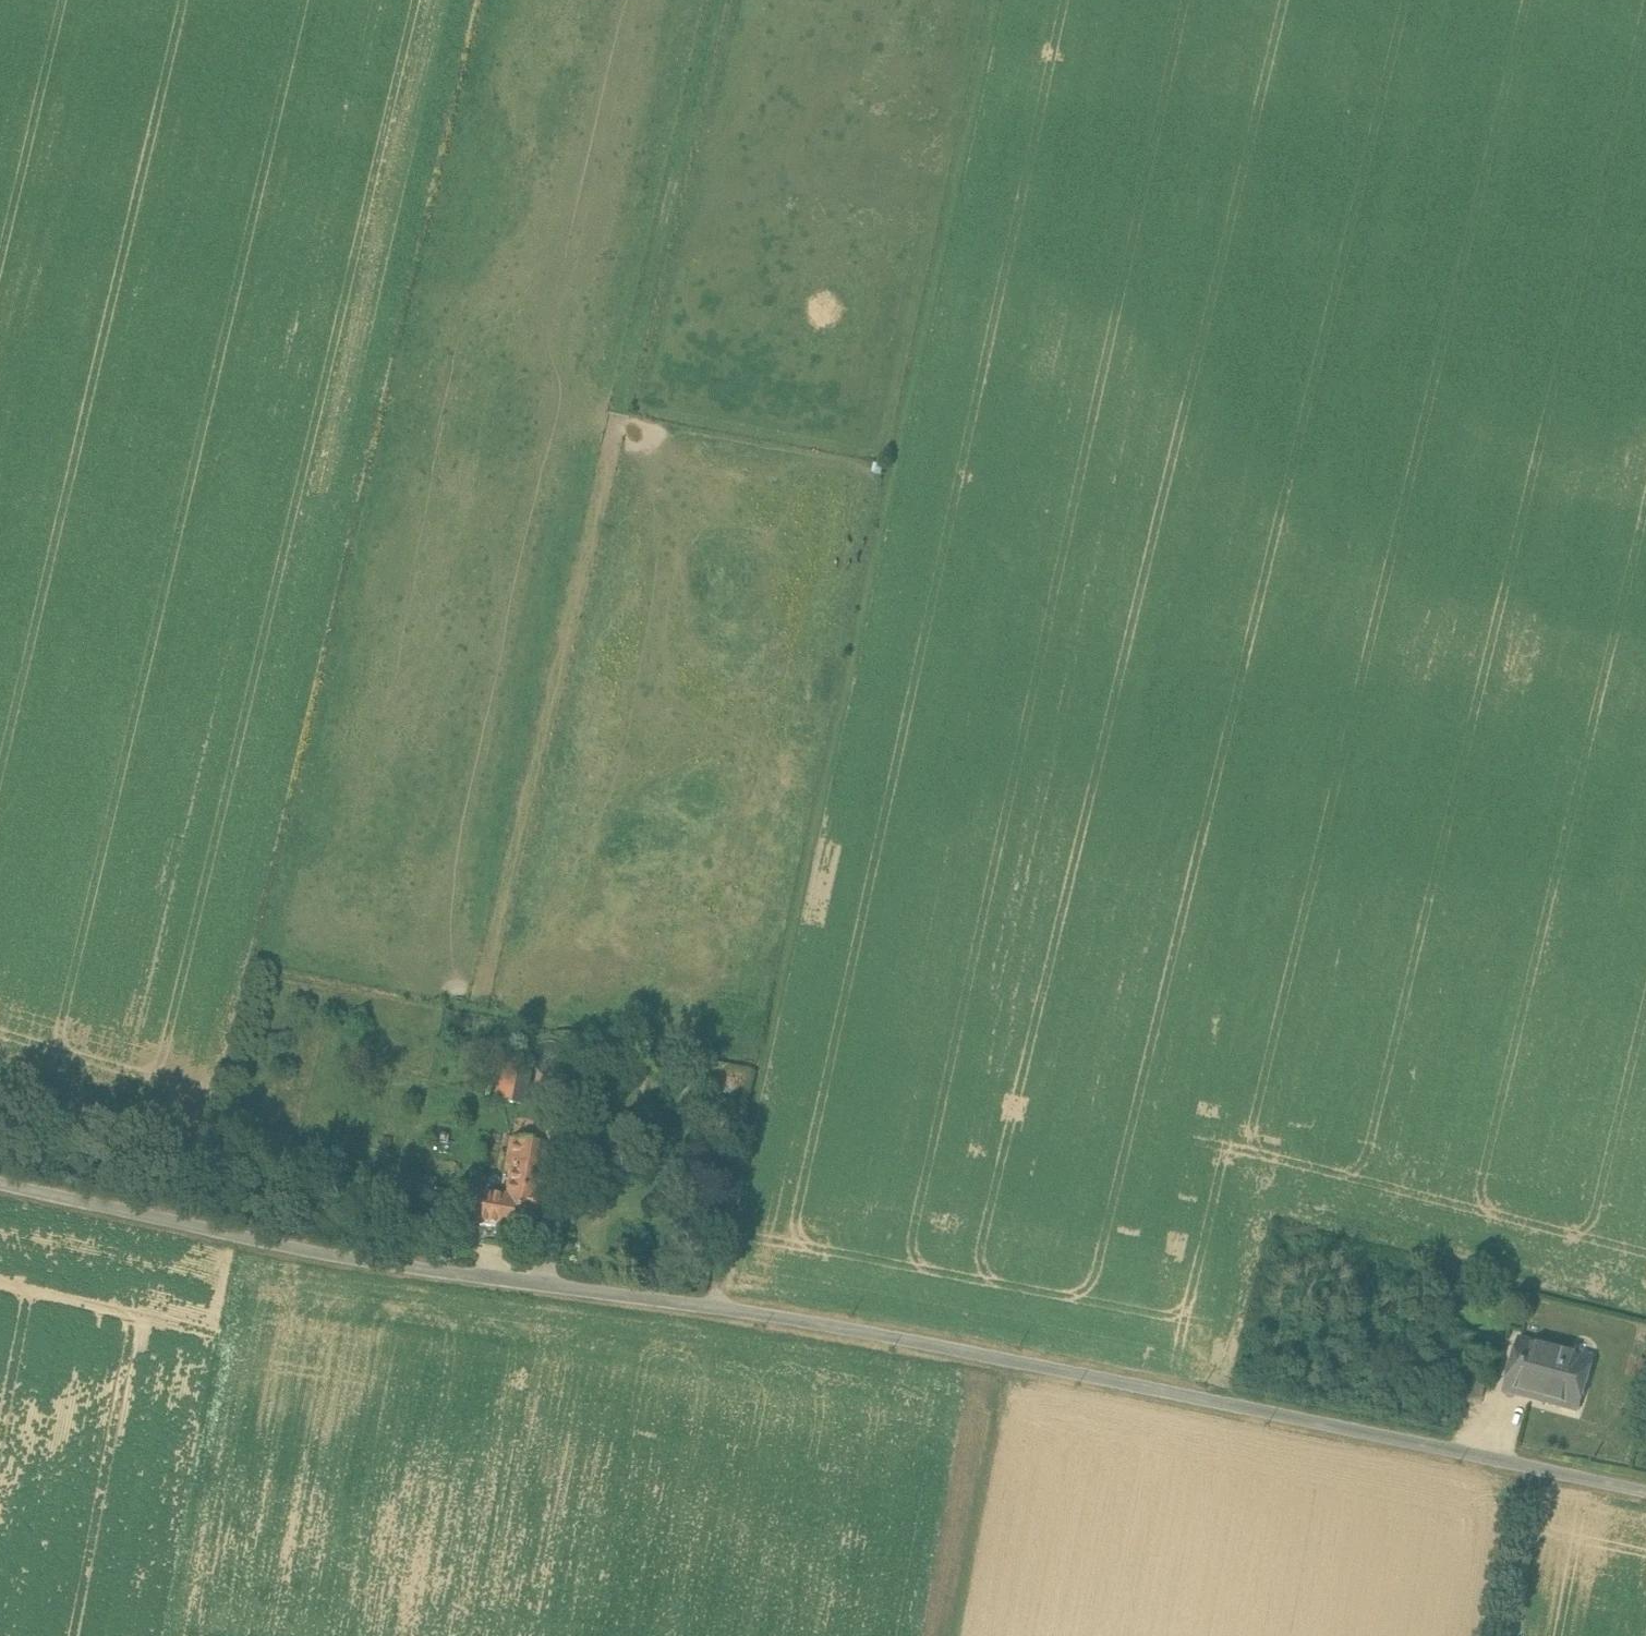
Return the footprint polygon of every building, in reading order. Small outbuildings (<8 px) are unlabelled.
[(521,1068),(504,1065),(497,1099),(514,1102),(521,1068)] [(536,1143),(512,1139),(507,1171),(513,1172),(509,1196),(472,1190),(466,1222),(516,1229),(515,1236),(532,1239),(534,1232),(536,1233),(545,1185),(551,1186),(554,1166),(558,1165),(561,1162),(563,1151),(562,1147),(558,1145),(562,1123),(540,1119),(536,1143)] [(1594,1360),(1518,1340),(1504,1390),(1579,1410),(1594,1360)]
